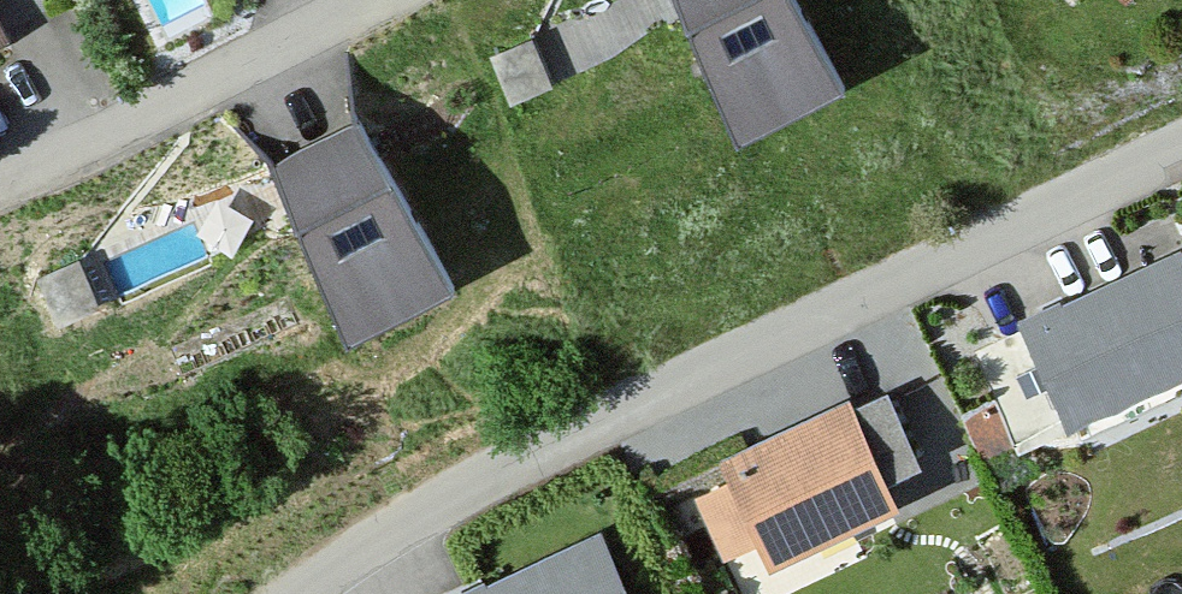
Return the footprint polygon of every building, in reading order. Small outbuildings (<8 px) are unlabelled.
[(741,123),(836,76),(799,0),(681,0),(741,123)] [(365,114),(270,160),(348,321),(444,274),(365,114)] [(1023,316),(1069,416),(1181,365),(1181,251),(1179,245),(1023,316)] [(887,390),(854,406),(884,471),(919,455),(887,390)] [(854,406),(850,398),(722,456),(733,479),(698,495),(726,554),(766,536),(773,551),(895,495),(884,471),(854,406)] [(443,593),(630,593),(599,525),(443,593)]
